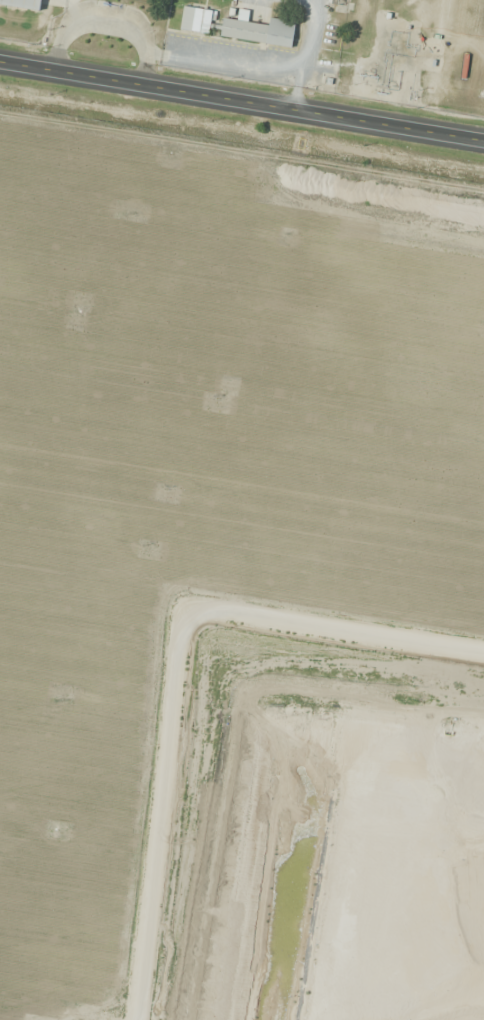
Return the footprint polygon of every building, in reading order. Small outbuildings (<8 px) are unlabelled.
[(41,10),(42,0),(0,0),(0,5),(41,10)] [(180,30),(211,35),(214,11),(184,6),(180,30)] [(221,37),(292,48),(296,22),(270,18),(269,25),(247,22),(248,15),(241,14),(240,20),(224,18),(221,37)]
